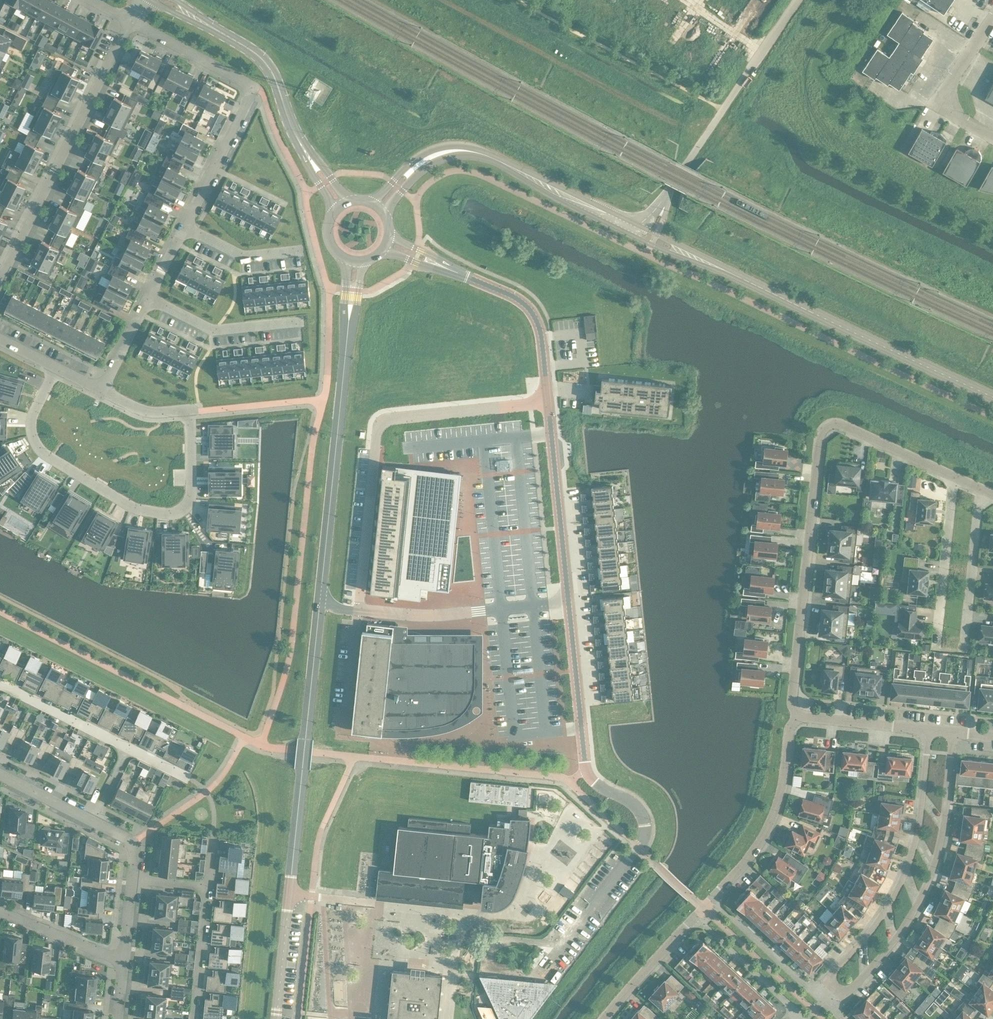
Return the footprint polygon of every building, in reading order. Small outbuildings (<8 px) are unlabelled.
[(20,0),(7,0),(6,3),(16,8),(20,0)] [(32,0),(20,0),(16,8),(16,9),(17,7),(22,9),(20,14),(24,16),(32,0)] [(24,16),(26,12),(36,17),(45,0),(32,0),(24,16)] [(36,17),(45,22),(55,4),(47,0),(45,0),(36,17)] [(944,14),(953,0),(923,0),(944,14)] [(54,29),(64,9),(55,4),(45,22),(54,26),(53,29),(54,29)] [(64,9),(54,29),(63,34),(74,15),(64,9)] [(913,22),(914,20),(902,12),(886,34),(898,42),(889,56),(877,48),(862,71),(874,79),(875,77),(887,85),(889,83),(899,90),(911,72),(913,73),(916,69),(923,58),(921,57),(932,41),(933,39),(924,33),(923,32),(924,30),(912,22),(913,22)] [(74,15),(63,34),(64,34),(65,32),(74,37),(83,20),(74,15)] [(82,44),(93,25),(83,20),(74,37),(83,42),(82,44)] [(93,25),(82,44),(92,49),(102,30),(93,25)] [(21,30),(20,33),(25,36),(28,31),(22,28),(21,30)] [(4,52),(7,44),(20,51),(26,40),(5,29),(2,35),(0,35),(0,50),(4,52)] [(28,31),(25,36),(31,39),(34,34),(28,31)] [(46,42),(43,48),(54,54),(55,51),(56,48),(46,42)] [(58,45),(56,50),(61,53),(64,48),(58,45)] [(142,73),(151,55),(141,50),(140,52),(138,51),(135,57),(137,58),(132,68),(142,73)] [(151,55),(142,73),(152,78),(147,87),(153,89),(159,78),(154,75),(161,60),(160,60),(161,58),(156,55),(155,57),(151,55)] [(76,56),(74,61),(86,67),(88,62),(76,56)] [(62,63),(53,81),(73,90),(75,87),(76,87),(79,82),(77,81),(78,80),(71,76),(74,69),(62,63)] [(164,85),(174,90),(183,72),(178,70),(179,68),(174,66),(173,68),(172,67),(165,82),(160,79),(154,91),(160,94),(164,85)] [(118,70),(114,78),(121,82),(125,73),(118,70)] [(183,72),(174,90),(183,95),(179,104),(185,106),(190,95),(185,92),(193,77),(192,77),(193,75),(188,73),(187,74),(183,72)] [(22,81),(20,86),(27,89),(29,85),(22,81)] [(45,99),(56,105),(60,98),(67,102),(68,101),(67,101),(68,100),(70,101),(72,95),(71,94),(73,90),(53,81),(54,81),(45,99)] [(196,102),(205,107),(214,89),(210,87),(211,85),(206,83),(205,85),(204,84),(197,99),(192,96),(186,108),(191,111),(196,102)] [(984,98),(992,103),(992,83),(984,98)] [(133,91),(121,85),(118,91),(126,95),(130,97),(133,91)] [(214,89),(205,107),(210,109),(209,114),(213,117),(221,102),(223,103),(225,97),(224,96),(224,94),(214,89)] [(114,98),(112,101),(111,101),(107,107),(129,119),(138,101),(130,97),(126,95),(123,102),(114,97),(114,98)] [(13,98),(10,104),(17,107),(19,102),(13,98)] [(33,116),(55,126),(56,124),(58,125),(61,118),(59,117),(60,116),(53,112),(56,105),(45,99),(41,106),(35,117),(33,115),(33,116)] [(129,119),(107,107),(106,108),(107,108),(103,115),(105,116),(103,119),(112,124),(108,131),(120,136),(119,137),(123,138),(127,131),(123,129),(129,119)] [(181,115),(165,107),(162,113),(178,121),(181,115)] [(219,113),(216,120),(224,123),(227,117),(219,113)] [(27,135),(38,141),(41,134),(49,138),(50,137),(49,137),(50,136),(52,136),(55,130),(53,129),(55,126),(33,116),(28,127),(30,128),(27,135)] [(160,134),(165,121),(159,119),(154,131),(160,134)] [(179,144),(198,153),(204,141),(196,137),(199,131),(194,129),(183,123),(180,129),(185,132),(179,144)] [(194,129),(199,131),(206,135),(209,129),(197,123),(194,129)] [(908,152),(932,166),(945,142),(946,139),(940,133),(931,131),(929,133),(921,128),(908,152)] [(89,143),(88,143),(110,155),(120,136),(108,131),(105,138),(103,137),(96,133),(96,134),(94,138),(92,137),(89,143)] [(151,137),(158,141),(161,135),(154,132),(151,137)] [(15,151),(15,152),(37,162),(39,158),(40,159),(43,154),(41,153),(42,152),(42,151),(34,147),(38,141),(27,135),(23,142),(25,143),(20,153),(15,151)] [(110,155),(88,143),(88,144),(89,144),(86,151),(87,151),(85,155),(92,159),(94,160),(90,167),(101,172),(105,165),(102,163),(107,153),(110,155)] [(165,159),(178,166),(181,160),(192,165),(198,153),(179,144),(175,152),(170,149),(165,159)] [(135,146),(132,152),(140,156),(143,150),(135,146)] [(942,172),(966,185),(980,162),(979,161),(981,159),(980,154),(978,150),(974,148),(969,148),(965,150),(964,152),(956,148),(942,172)] [(37,162),(15,152),(10,162),(9,161),(5,169),(9,171),(20,176),(23,170),(31,174),(32,173),(31,173),(32,171),(34,172),(36,167),(35,166),(37,162)] [(161,180),(180,189),(186,177),(175,172),(178,166),(165,159),(159,170),(165,173),(161,180)] [(992,165),(978,189),(992,192),(992,165)] [(70,179),(91,190),(97,180),(98,180),(101,172),(90,167),(87,174),(78,169),(77,170),(78,170),(76,173),(74,172),(71,179),(70,179)] [(20,176),(9,171),(5,178),(0,187),(0,189),(18,198),(20,195),(22,195),(25,190),(23,189),(24,188),(24,187),(16,183),(20,176)] [(86,200),(91,190),(70,179),(70,180),(71,180),(67,187),(69,187),(67,191),(75,196),(72,203),(85,209),(83,208),(87,201),(86,200)] [(129,180),(127,184),(134,188),(136,184),(129,180)] [(180,189),(161,180),(157,187),(152,185),(147,195),(160,202),(163,196),(174,201),(180,189)] [(119,182),(116,187),(123,191),(125,185),(119,182)] [(232,193),(222,187),(211,209),(212,209),(214,204),(223,208),(220,214),(221,214),(232,193)] [(0,189),(1,190),(0,193),(0,212),(2,213),(5,205),(13,209),(14,207),(15,208),(18,203),(17,202),(18,198),(0,189)] [(231,219),(242,197),(232,193),(221,214),(222,214),(224,209),(233,213),(230,218),(231,219)] [(160,202),(147,195),(141,206),(147,208),(143,216),(162,225),(168,213),(157,208),(160,202)] [(243,218),(251,202),(242,197),(231,219),(234,214),(242,218),(240,223),(241,224),(243,218)] [(253,223),(261,207),(251,202),(243,218),(241,224),(244,219),(252,223),(249,228),(250,229),(253,223)] [(59,206),(60,206),(58,209),(56,208),(53,215),(52,215),(76,227),(85,209),(72,203),(69,210),(60,205),(59,206)] [(263,228),(271,212),(261,207),(253,223),(250,229),(251,229),(253,223),(262,228),(259,233),(260,233),(263,228)] [(270,239),(281,217),(271,212),(263,228),(260,233),(260,234),(263,228),(271,233),(269,238),(270,239)] [(49,222),(51,223),(49,227),(48,227),(57,232),(54,239),(65,244),(71,232),(68,231),(71,225),(75,227),(76,227),(52,215),(52,216),(49,222)] [(129,231),(142,238),(145,232),(156,237),(162,225),(143,216),(139,223),(134,221),(129,231)] [(142,238),(129,231),(123,242),(129,244),(125,252),(144,261),(150,249),(139,244),(142,238)] [(34,251),(56,262),(65,244),(54,239),(50,245),(42,241),(41,241),(41,242),(40,245),(38,244),(35,251),(34,251)] [(56,262),(34,251),(34,252),(31,258),(33,259),(31,263),(31,262),(30,263),(39,268),(36,275),(47,280),(51,273),(56,262)] [(144,261),(125,252),(121,259),(116,257),(111,267),(124,274),(127,268),(137,273),(144,261)] [(90,258),(85,268),(90,270),(95,260),(90,258)] [(84,270),(86,262),(79,260),(77,268),(84,270)] [(195,267),(185,262),(174,284),(175,284),(178,279),(186,283),(183,288),(184,289),(187,283),(195,267)] [(124,274),(111,267),(105,278),(111,280),(107,288),(126,297),(132,285),(121,280),(124,274)] [(196,288),(204,272),(195,267),(187,283),(184,289),(194,293),(196,288)] [(206,293),(214,277),(204,272),(196,288),(194,293),(195,294),(197,289),(206,293),(203,298),(206,293)] [(81,275),(75,286),(82,289),(88,278),(81,275)] [(213,303),(224,282),(214,277),(206,293),(203,298),(204,299),(207,293),(216,298),(213,303)] [(310,305),(308,281),(296,282),(298,300),(299,306),(299,300),(308,299),(309,305),(310,305)] [(298,300),(296,282),(286,283),(287,301),(288,307),(289,307),(288,301),(297,300),(298,306),(299,306),(298,300)] [(287,301),(286,283),(275,284),(277,302),(277,308),(278,308),(277,302),(287,301),(287,307),(288,307),(287,301)] [(277,302),(275,284),(264,286),(266,303),(267,309),(266,303),(276,302),(276,308),(277,308),(277,302)] [(266,303),(264,286),(253,287),(255,305),(256,311),(255,305),(265,304),(265,310),(267,309),(266,303)] [(255,305),(253,287),(242,288),(245,312),(244,306),(254,305),(255,311),(256,311),(255,305)] [(126,297),(107,288),(103,295),(98,293),(93,303),(106,310),(109,304),(119,309),(126,297)] [(22,302),(12,296),(4,312),(14,318),(22,302)] [(33,307),(22,302),(14,318),(25,323),(33,307)] [(43,312),(33,307),(25,323),(35,328),(43,312)] [(53,317),(43,312),(35,328),(45,333),(53,317)] [(584,316),(584,318),(585,333),(597,332),(595,315),(584,316)] [(55,338),(63,322),(53,317),(45,333),(55,338)] [(74,327),(63,322),(55,338),(66,343),(74,327)] [(84,333),(74,327),(66,343),(76,348),(84,333)] [(94,338),(84,333),(76,348),(86,354),(94,338)] [(151,354),(159,338),(149,333),(138,354),(141,349),(150,353),(147,359),(148,359),(151,354)] [(94,338),(86,354),(97,359),(105,343),(94,338)] [(161,359),(169,342),(159,338),(151,354),(148,359),(151,354),(160,358),(157,364),(158,364),(161,359)] [(170,363),(178,347),(169,342),(161,359),(158,364),(161,359),(169,363),(167,368),(168,369),(170,363)] [(180,368),(188,352),(178,347),(170,363),(168,369),(171,364),(179,368),(176,373),(177,374),(180,368)] [(180,368),(177,374),(178,374),(180,369),(189,373),(186,378),(187,379),(198,357),(188,352),(180,368)] [(305,376),(306,376),(304,352),(292,353),(294,371),(295,377),(295,371),(304,370),(305,376)] [(294,371),(292,353),(282,354),(283,372),(284,378),(284,372),(293,371),(294,377),(295,377),(294,371)] [(283,372),(282,354),(271,355),(273,373),(273,379),(274,379),(273,373),(282,372),(283,378),(284,378),(283,372)] [(273,373),(271,355),(260,356),(262,374),(262,380),(263,380),(262,374),(272,373),(272,379),(273,379),(273,373)] [(262,374),(260,356),(249,357),(251,375),(252,381),(251,375),(261,374),(261,380),(262,380),(262,374)] [(251,375),(249,357),(239,359),(240,376),(241,382),(241,376),(250,375),(251,381),(252,381),(251,375)] [(240,376),(239,359),(228,360),(230,377),(230,383),(231,383),(230,377),(239,377),(240,383),(241,382),(240,376)] [(228,360),(217,361),(219,385),(219,379),(228,378),(229,384),(230,383),(230,377),(228,360)] [(0,377),(0,399),(16,403),(22,383),(0,377)] [(671,385),(602,378),(601,391),(596,390),(595,400),(592,399),(592,400),(600,401),(599,409),(668,416),(669,402),(664,402),(664,398),(669,398),(671,385)] [(210,447),(210,456),(231,456),(231,447),(228,447),(229,435),(231,435),(231,427),(210,427),(210,435),(212,435),(212,447),(210,447)] [(755,467),(769,469),(770,462),(785,464),(786,450),(783,450),(784,448),(775,447),(774,449),(765,448),(765,451),(762,451),(762,459),(764,459),(764,461),(755,460),(755,467)] [(0,453),(0,481),(20,467),(7,448),(0,453)] [(408,585),(421,587),(427,587),(448,589),(456,512),(460,474),(404,468),(396,467),(382,465),(381,476),(382,476),(382,480),(370,592),(371,592),(394,594),(395,584),(408,585)] [(836,482),(856,484),(856,490),(862,491),(864,478),(858,477),(859,468),(837,465),(836,482)] [(211,470),(210,493),(238,493),(238,470),(211,470)] [(761,488),(761,491),(770,492),(770,494),(779,495),(779,493),(782,493),(783,480),(768,478),(769,472),(754,470),(754,477),(762,478),(762,480),(759,480),(759,488),(761,488)] [(55,485),(37,474),(22,497),(40,508),(55,485)] [(2,494),(14,482),(9,478),(0,488),(0,492),(2,494)] [(888,482),(888,481),(880,480),(880,481),(872,480),(870,497),(894,500),(894,503),(901,504),(903,485),(896,484),(896,482),(888,482)] [(593,494),(593,499),(612,498),(612,497),(611,492),(613,492),(612,486),(607,486),(602,486),(602,487),(591,488),(592,494),(593,494)] [(56,507),(60,501),(63,496),(58,492),(51,503),(56,507)] [(933,522),(935,500),(919,498),(920,492),(911,492),(910,508),(917,509),(916,524),(925,525),(925,521),(933,522)] [(87,505),(69,494),(55,518),(73,528),(87,505)] [(613,497),(612,497),(612,498),(593,499),(592,499),(593,505),(594,505),(594,510),(594,511),(613,509),(613,508),(613,503),(614,503),(613,497)] [(211,507),(209,528),(237,530),(239,509),(211,507)] [(614,520),(614,515),(615,515),(614,508),(613,508),(613,509),(594,511),(594,510),(593,511),(594,517),(595,517),(596,522),(614,520)] [(751,524),(750,531),(763,532),(763,526),(778,527),(780,514),(777,514),(777,511),(768,510),(768,513),(758,512),(758,515),(756,514),(755,522),(757,522),(757,524),(751,524)] [(115,523),(97,512),(83,537),(101,547),(115,523)] [(615,520),(614,520),(596,522),(594,522),(595,528),(596,528),(597,533),(615,532),(615,531),(615,526),(616,526),(615,520)] [(830,542),(855,545),(857,527),(844,525),(844,531),(830,530),(829,538),(830,538),(830,542)] [(149,532),(128,528),(124,556),(144,559),(149,532)] [(597,539),(598,544),(598,545),(617,543),(616,537),(617,537),(617,531),(615,531),(615,532),(597,533),(596,533),(596,540),(597,539)] [(108,545),(115,547),(119,536),(113,534),(108,545)] [(750,534),(748,554),(763,555),(763,558),(772,559),(772,556),(775,557),(777,543),(762,542),(762,535),(750,534)] [(185,535),(162,535),(162,562),(185,562),(185,535)] [(115,547),(122,549),(124,537),(119,536),(115,547)] [(599,551),(599,556),(618,554),(617,549),(618,549),(618,542),(617,543),(598,545),(598,544),(597,545),(597,551),(599,551)] [(855,545),(830,542),(829,546),(828,545),(827,554),(841,555),(840,561),(853,563),(855,545)] [(237,553),(216,551),(213,579),(234,581),(237,553)] [(619,554),(618,554),(599,556),(598,556),(599,562),(600,562),(600,567),(619,566),(619,565),(618,560),(620,560),(619,554)] [(918,558),(904,557),(903,571),(910,572),(907,592),(909,592),(909,596),(917,596),(917,593),(926,594),(928,570),(917,569),(918,558)] [(620,577),(620,572),(621,571),(620,565),(619,565),(619,566),(600,567),(599,567),(600,574),(601,573),(601,578),(601,579),(620,577)] [(826,582),(851,585),(853,566),(840,565),(839,571),(825,570),(825,578),(826,578),(826,582)] [(773,578),(752,575),(751,588),(743,587),(743,594),(755,596),(755,589),(772,591),(773,578)] [(621,576),(620,577),(601,579),(601,578),(600,579),(601,585),(602,585),(603,591),(621,589),(621,583),(622,583),(621,576)] [(851,585),(826,582),(825,585),(824,585),(823,594),(837,595),(836,601),(849,603),(851,585)] [(986,583),(984,598),(992,599),(992,584),(986,583)] [(604,605),(605,610),(623,608),(623,603),(624,603),(623,596),(602,599),(603,605),(604,605)] [(754,605),(755,599),(741,597),(740,605),(749,605),(749,608),(746,607),(745,615),(748,615),(747,618),(756,619),(756,622),(765,622),(766,620),(769,620),(770,607),(754,605)] [(821,622),(847,624),(849,606),(836,605),(835,611),(821,609),(820,618),(822,618),(821,622)] [(624,608),(623,608),(605,610),(604,610),(604,616),(605,616),(606,621),(606,622),(625,620),(624,619),(624,614),(625,614),(624,608)] [(897,636),(921,638),(922,623),(915,622),(916,610),(904,609),(902,621),(899,621),(897,636)] [(626,619),(624,619),(625,620),(606,622),(606,621),(605,621),(605,628),(606,627),(607,633),(626,631),(625,626),(626,625),(626,619)] [(847,624),(821,622),(821,625),(820,625),(819,633),(833,635),(832,641),(845,642),(847,624)] [(392,640),(393,635),(394,626),(367,623),(366,631),(362,631),(352,731),(382,734),(382,730),(384,730),(392,640)] [(981,625),(981,629),(979,628),(978,637),(980,638),(980,641),(988,642),(988,644),(992,644),(992,626),(981,625)] [(627,630),(626,631),(607,633),(606,633),(606,639),(608,639),(608,644),(627,642),(626,637),(627,637),(627,630)] [(764,638),(755,637),(754,640),(745,639),(744,652),(735,651),(735,658),(749,659),(750,653),(765,655),(766,641),(763,641),(764,638)] [(476,686),(477,641),(392,640),(384,730),(392,731),(397,731),(402,731),(407,731),(412,731),(417,730),(422,729),(428,728),(434,727),(439,726),(445,724),(451,722),(456,720),(459,718),(462,716),(464,714),(467,711),(469,708),(471,705),(473,702),(474,698),(475,694),(476,690),(476,686)] [(628,654),(628,653),(627,648),(629,648),(628,642),(627,642),(608,644),(607,644),(608,650),(609,650),(609,655),(609,656),(628,654)] [(4,669),(1,675),(14,682),(22,667),(13,663),(20,651),(9,645),(0,663),(0,667),(4,669)] [(629,665),(629,660),(630,659),(629,653),(628,653),(628,654),(609,656),(609,655),(608,655),(609,662),(610,662),(610,667),(629,665)] [(43,675),(35,671),(40,661),(30,656),(19,677),(25,679),(22,686),(35,692),(44,674),(43,674),(43,675)] [(869,668),(866,693),(870,694),(869,695),(878,696),(879,682),(885,683),(887,669),(876,668),(876,661),(869,660),(869,668)] [(748,669),(749,663),(737,661),(736,668),(742,669),(742,671),(739,671),(739,679),(741,679),(741,682),(750,683),(750,685),(759,686),(759,684),(762,684),(763,671),(748,669)] [(823,672),(822,682),(824,682),(823,689),(824,689),(824,691),(834,692),(834,690),(835,690),(837,678),(843,678),(844,665),(826,663),(825,673),(823,672)] [(610,667),(609,667),(610,673),(611,673),(612,678),(630,676),(630,671),(631,671),(630,665),(629,665),(610,667)] [(64,685),(56,682),(61,672),(50,666),(40,687),(46,690),(42,696),(56,703),(64,685)] [(862,694),(862,693),(866,693),(869,668),(850,666),(849,679),(855,679),(854,693),(862,694)] [(900,668),(894,667),(891,698),(904,700),(906,679),(897,678),(898,675),(899,675),(900,668)] [(906,679),(904,700),(916,701),(920,670),(914,669),(913,676),(915,677),(915,679),(906,679)] [(920,670),(916,701),(929,702),(931,681),(923,680),(923,677),(925,678),(925,670),(920,670)] [(931,681),(929,702),(942,704),(945,672),(939,672),(939,679),(940,679),(940,682),(931,681)] [(945,672),(942,704),(954,705),(957,684),(948,683),(948,680),(950,680),(951,673),(945,672)] [(957,684),(954,705),(967,706),(971,675),(965,675),(964,682),(965,682),(965,685),(957,684)] [(612,678),(610,678),(611,684),(612,684),(613,689),(613,690),(631,688),(631,687),(631,682),(632,682),(631,676),(630,676),(612,678)] [(992,692),(992,684),(985,684),(986,678),(975,677),(974,693),(980,694),(978,708),(991,709),(992,692)] [(64,685),(56,703),(69,709),(72,703),(77,706),(88,685),(77,680),(71,692),(63,688),(65,685),(64,685)] [(732,681),(731,689),(739,690),(740,682),(732,681)] [(613,690),(613,689),(612,689),(612,696),(613,696),(614,701),(620,701),(625,700),(633,699),(632,694),(633,693),(633,687),(631,687),(631,688),(613,690)] [(85,695),(76,713),(89,720),(93,713),(98,716),(109,695),(98,690),(93,700),(85,696),(86,695),(85,695)] [(106,705),(97,723),(110,730),(113,724),(119,727),(129,706),(119,700),(114,711),(106,707),(106,706),(106,705)] [(127,716),(118,734),(131,741),(134,734),(140,737),(150,716),(140,711),(134,721),(127,717),(127,716)] [(51,721),(48,727),(55,730),(57,725),(51,721)] [(166,737),(171,727),(160,721),(154,734),(146,730),(138,744),(152,751),(155,745),(160,747),(166,737)] [(46,725),(40,722),(38,726),(37,727),(43,730),(46,725)] [(488,724),(480,725),(481,737),(489,736),(488,724)] [(0,728),(0,729),(0,747),(2,748),(5,741),(11,744),(19,729),(12,725),(9,732),(0,728)] [(25,732),(19,729),(11,744),(16,747),(13,753),(22,758),(30,743),(21,738),(25,732)] [(442,736),(441,746),(457,747),(458,737),(442,736)] [(160,747),(166,750),(162,756),(176,763),(179,756),(190,761),(195,750),(184,745),(184,746),(180,744),(179,747),(170,742),(172,740),(166,737),(160,747)] [(30,743),(22,758),(32,763),(35,756),(40,759),(48,743),(42,740),(39,747),(30,743)] [(54,747),(48,743),(40,759),(46,761),(43,768),(52,773),(59,758),(51,753),(54,747)] [(803,747),(801,765),(805,765),(805,766),(807,768),(813,769),(816,767),(816,766),(823,767),(822,770),(832,771),(834,752),(825,751),(825,749),(803,747)] [(867,754),(843,751),(841,767),(859,769),(858,776),(872,778),(874,763),(866,762),(867,754)] [(97,755),(97,757),(102,760),(105,754),(99,752),(97,755)] [(59,758),(52,773),(61,777),(64,771),(70,773),(77,758),(71,755),(68,762),(59,758)] [(911,758),(888,756),(887,764),(879,763),(877,778),(891,780),(892,772),(909,774),(911,758)] [(77,758),(70,773),(76,776),(72,783),(81,788),(91,769),(82,765),(84,761),(77,758)] [(972,786),(975,761),(962,759),(961,768),(957,768),(957,765),(955,784),(972,786)] [(987,762),(975,761),(972,786),(985,787),(987,762)] [(987,762),(985,787),(992,788),(992,763),(987,762)] [(91,769),(81,788),(91,792),(94,786),(100,788),(107,773),(101,770),(99,773),(91,769)] [(167,780),(161,777),(158,784),(164,787),(167,780)] [(118,788),(111,802),(115,804),(115,805),(122,808),(129,794),(124,791),(128,783),(122,780),(118,788)] [(469,799),(470,782),(458,781),(456,798),(469,799)] [(526,806),(528,787),(471,781),(469,801),(526,806)] [(134,796),(129,794),(122,808),(133,814),(145,791),(138,788),(134,796)] [(151,795),(145,791),(133,814),(145,820),(146,819),(152,805),(147,803),(151,795)] [(881,802),(879,814),(900,817),(900,812),(903,813),(904,805),(900,804),(901,798),(878,795),(877,801),(881,802)] [(798,814),(819,820),(822,813),(827,814),(832,800),(818,796),(816,801),(813,800),(812,802),(803,799),(802,801),(800,801),(797,811),(799,812),(798,814)] [(962,827),(982,830),(984,818),(988,819),(990,809),(974,807),(972,816),(962,814),(961,821),(963,821),(962,827)] [(18,811),(18,809),(10,808),(8,830),(18,831),(17,836),(33,838),(34,824),(24,823),(25,812),(18,811)] [(518,817),(526,817),(526,816),(526,809),(518,809),(518,817)] [(900,817),(879,814),(877,826),(874,825),(873,831),(885,834),(886,827),(900,829),(901,821),(899,821),(900,817)] [(393,871),(378,869),(376,892),(375,893),(391,895),(391,894),(452,900),(452,901),(472,903),(472,902),(463,901),(465,882),(466,878),(451,877),(456,832),(446,831),(447,821),(408,817),(407,827),(398,826),(393,871)] [(512,898),(513,896),(514,894),(516,890),(517,887),(520,880),(522,873),(524,865),(526,859),(528,848),(527,848),(528,840),(530,832),(531,818),(526,817),(518,817),(510,817),(510,826),(489,824),(488,835),(484,835),(479,883),(483,884),(480,907),(490,908),(493,908),(494,908),(496,908),(498,907),(500,907),(502,906),(504,905),(506,903),(508,903),(509,901),(511,899),(512,898)] [(466,878),(465,882),(473,883),(479,883),(484,835),(469,833),(470,824),(447,821),(446,831),(456,832),(451,877),(466,878)] [(786,842),(786,844),(804,853),(807,845),(813,848),(820,833),(803,825),(798,833),(792,830),(789,836),(787,835),(784,842),(786,842)] [(849,828),(840,826),(837,834),(846,836),(849,828)] [(62,841),(63,831),(49,830),(49,828),(43,827),(43,829),(42,829),(42,830),(40,830),(39,837),(41,838),(40,845),(56,846),(55,852),(67,853),(68,841),(62,841)] [(968,848),(984,852),(985,842),(980,841),(982,830),(962,827),(961,833),(959,833),(958,839),(969,840),(968,848)] [(885,834),(873,831),(871,837),(874,838),(870,850),(890,857),(891,852),(894,853),(896,846),(883,841),(885,834)] [(838,835),(835,840),(839,842),(837,848),(840,849),(845,838),(838,835)] [(178,837),(162,836),(161,849),(185,851),(186,844),(177,843),(178,837)] [(89,860),(88,867),(107,869),(108,859),(102,858),(103,851),(85,842),(84,858),(89,860)] [(224,878),(236,879),(238,859),(239,859),(240,847),(228,846),(227,857),(219,856),(218,871),(225,872),(224,878)] [(954,865),(973,871),(976,860),(981,861),(984,852),(968,848),(965,856),(955,852),(953,858),(955,859),(954,865)] [(33,850),(23,849),(22,854),(32,859),(33,850)] [(161,849),(159,861),(175,863),(176,857),(185,858),(185,851),(161,849)] [(890,857),(870,850),(866,861),(863,860),(861,866),(872,871),(874,864),(888,869),(891,862),(888,861),(890,857)] [(788,882),(791,877),(798,881),(807,867),(790,856),(787,860),(784,859),(783,860),(778,857),(777,859),(775,858),(769,867),(771,868),(769,870),(776,875),(775,877),(781,881),(783,879),(788,882)] [(175,863),(159,861),(158,874),(174,876),(183,877),(183,870),(175,869),(175,863)] [(813,865),(808,872),(814,876),(818,869),(813,865)] [(956,887),(971,892),(974,883),(969,882),(973,871),(954,865),(952,871),(949,870),(948,876),(958,879),(956,887)] [(861,873),(855,883),(873,894),(875,890),(877,891),(881,884),(869,877),(872,871),(861,866),(858,871),(861,873)] [(107,869),(88,867),(87,875),(81,876),(80,882),(100,884),(100,879),(106,880),(107,869)] [(0,888),(0,892),(0,895),(10,896),(12,877),(2,876),(3,871),(0,871),(0,888)] [(822,872),(817,879),(822,882),(826,875),(822,872)] [(12,877),(10,896),(20,898),(21,890),(27,891),(28,883),(29,880),(29,874),(22,873),(21,878),(12,877)] [(771,885),(765,880),(759,874),(755,879),(767,890),(771,885)] [(224,878),(223,884),(216,883),(215,898),(235,900),(235,899),(234,899),(235,890),(246,891),(247,880),(236,879),(224,878)] [(87,898),(104,900),(105,890),(99,889),(100,884),(80,882),(80,888),(88,891),(87,898)] [(44,893),(43,893),(34,892),(35,884),(28,883),(27,891),(26,900),(32,901),(32,908),(42,909),(44,893)] [(873,894),(855,883),(848,894),(845,892),(842,897),(852,905),(857,908),(860,901),(868,906),(872,899),(870,898),(873,894)] [(564,885),(559,891),(569,899),(574,892),(564,885)] [(43,893),(44,893),(42,909),(52,911),(53,903),(60,904),(61,887),(54,886),(54,891),(44,890),(43,893)] [(940,901),(958,910),(963,899),(967,901),(971,892),(956,887),(953,893),(943,889),(940,894),(942,895),(940,901)] [(775,896),(779,892),(774,888),(770,891),(775,896)] [(65,889),(64,896),(70,897),(73,895),(74,891),(72,889),(65,889)] [(745,913),(758,899),(750,891),(746,895),(744,893),(744,892),(743,892),(737,899),(738,899),(740,901),(737,905),(745,913)] [(775,896),(781,901),(784,897),(779,892),(775,896)] [(819,892),(814,897),(819,901),(823,896),(819,892)] [(153,897),(152,905),(177,908),(178,896),(156,894),(156,898),(153,897)] [(848,910),(852,905),(842,897),(838,902),(841,904),(833,913),(848,927),(851,924),(853,925),(858,919),(848,910)] [(104,900),(87,898),(86,905),(78,907),(77,913),(96,915),(97,910),(103,910),(104,900)] [(753,921),(766,906),(758,899),(745,913),(748,916),(753,921)] [(232,922),(233,914),(244,915),(245,903),(222,900),(221,907),(214,906),(213,921),(232,923),(233,922),(232,922)] [(788,904),(793,909),(797,905),(792,900),(788,904)] [(942,916),(939,923),(954,931),(957,922),(953,920),(958,910),(940,901),(937,907),(935,906),(932,911),(942,916)] [(177,908),(152,905),(151,913),(154,913),(153,918),(176,920),(177,908)] [(802,910),(797,905),(793,909),(798,913),(802,910)] [(758,925),(761,927),(774,913),(766,906),(753,921),(757,925),(758,925)] [(96,915),(77,913),(76,919),(85,922),(84,929),(96,931),(98,931),(101,931),(102,920),(96,920),(96,915)] [(768,936),(782,921),(774,913),(761,927),(764,930),(764,931),(768,936)] [(848,927),(833,913),(825,922),(822,920),(818,924),(827,933),(831,929),(842,938),(847,932),(845,930),(848,927)] [(807,925),(811,922),(805,917),(802,921),(807,925)] [(777,942),(790,928),(782,921),(768,936),(773,940),(774,939),(777,942)] [(811,922),(807,925),(812,930),(816,927),(811,922)] [(921,935),(938,946),(944,936),(948,939),(954,931),(939,923),(935,929),(926,923),(923,929),(925,930),(921,935)] [(219,924),(219,930),(212,929),(210,944),(226,946),(227,936),(241,938),(242,926),(219,924)] [(149,931),(148,939),(173,942),(173,941),(171,941),(172,930),(152,927),(152,932),(149,931)] [(784,950),(798,935),(790,928),(777,942),(780,945),(779,946),(784,950)] [(988,933),(982,930),(979,937),(985,939),(988,933)] [(818,935),(823,940),(826,936),(821,932),(818,935)] [(793,957),(806,943),(798,935),(784,950),(789,955),(790,954),(793,957)] [(917,957),(930,966),(936,958),(932,956),(938,946),(921,935),(918,940),(916,939),(912,944),(921,950),(917,957)] [(826,936),(823,940),(828,945),(832,941),(826,936)] [(21,938),(5,937),(3,961),(7,961),(6,963),(14,964),(15,962),(19,962),(25,963),(26,951),(20,950),(21,938)] [(173,942),(148,939),(147,947),(150,947),(150,951),(172,954),(173,942)] [(690,956),(698,964),(711,950),(703,942),(699,946),(697,943),(697,942),(690,949),(691,950),(691,949),(694,952),(690,956)] [(800,965),(814,950),(806,943),(793,957),(796,960),(795,961),(800,965)] [(216,953),(209,952),(208,967),(228,969),(227,968),(228,960),(239,961),(240,949),(217,947),(216,953)] [(50,950),(34,948),(31,970),(47,972),(47,974),(54,975),(55,961),(48,960),(50,950)] [(706,971),(720,956),(715,952),(714,953),(711,950),(698,964),(706,971)] [(818,962),(819,961),(822,958),(814,950),(800,965),(805,969),(806,969),(809,972),(813,968),(816,970),(815,971),(815,972),(822,964),(822,963),(821,964),(818,962)] [(902,962),(898,966),(913,979),(921,971),(924,974),(930,966),(917,957),(912,962),(904,955),(900,960),(902,962)] [(714,979),(727,964),(724,962),(724,961),(720,956),(706,971),(714,979)] [(146,965),(145,973),(170,975),(171,964),(149,961),(149,965),(146,965)] [(690,973),(678,962),(674,967),(685,977),(690,973)] [(722,986),(736,971),(731,967),(730,967),(727,964),(714,979),(722,986)] [(913,979),(898,966),(894,971),(892,969),(888,974),(896,981),(890,988),(902,999),(909,991),(905,988),(913,979)] [(992,982),(992,967),(990,973),(985,970),(982,975),(992,982)] [(75,987),(95,989),(96,978),(83,976),(84,970),(71,969),(71,975),(76,976),(75,987)] [(964,974),(958,969),(954,975),(960,980),(964,974)] [(215,970),(214,976),(207,975),(205,990),(221,992),(222,983),(236,984),(238,972),(215,970)] [(442,975),(392,970),(387,1018),(390,1018),(438,1018),(442,975)] [(730,993),(743,979),(740,976),(740,975),(736,971),(722,986),(730,993)] [(170,976),(170,975),(145,973),(144,981),(147,981),(146,985),(166,987),(168,976),(170,976)] [(665,980),(650,996),(663,1009),(678,992),(677,991),(682,985),(671,975),(666,981),(665,980)] [(992,1004),(992,991),(989,988),(992,982),(982,975),(975,985),(980,988),(977,992),(992,1004)] [(693,985),(697,981),(692,976),(688,980),(693,985)] [(738,1001),(751,986),(747,981),(746,982),(743,979),(730,993),(738,1001)] [(45,981),(45,990),(52,990),(53,981),(45,981)] [(528,984),(525,987),(521,986),(483,981),(501,1018),(529,1018),(550,990),(528,984)] [(697,981),(693,985),(698,990),(702,986),(697,981)] [(746,1008),(759,994),(755,991),(756,990),(751,986),(738,1001),(746,1008)] [(95,989),(75,987),(74,998),(94,1000),(95,989)] [(885,995),(889,991),(883,987),(880,990),(885,995)] [(954,987),(950,992),(962,1000),(966,995),(954,987)] [(939,995),(944,999),(949,994),(944,989),(939,995)] [(697,995),(690,990),(686,995),(692,1000),(697,995)] [(889,991),(885,995),(890,1000),(894,996),(889,991)] [(972,1011),(976,1006),(988,1014),(992,1008),(991,1008),(992,1006),(992,1004),(977,992),(970,1001),(966,998),(962,1003),(972,1011)] [(203,1013),(219,1015),(220,1006),(234,1007),(235,995),(212,993),(212,999),(204,999),(203,1013)] [(707,1002),(711,998),(705,993),(702,997),(707,1002)] [(8,995),(2,994),(2,996),(0,996),(0,1017),(1,1007),(7,1007),(8,995)] [(753,1015),(767,1000),(762,996),(762,997),(759,994),(746,1008),(753,1015)] [(141,1007),(164,1009),(165,997),(145,995),(145,999),(142,999),(141,1007)] [(711,998),(707,1002),(712,1006),(716,1003),(711,998)] [(875,1006),(866,999),(862,1003),(860,1001),(861,999),(860,999),(853,1007),(854,1007),(855,1006),(857,1009),(853,1013),(857,1016),(856,1017),(858,1018),(863,1018),(875,1006)] [(775,1015),(775,1014),(774,1015),(771,1013),(775,1009),(771,1006),(772,1005),(767,1000),(753,1015),(758,1018),(766,1018),(771,1018),(775,1015)] [(901,1010),(904,1006),(899,1001),(896,1005),(901,1010)] [(62,1018),(92,1018),(92,1011),(85,1011),(75,1010),(75,1004),(63,1002),(62,1008),(63,1009),(62,1018)] [(933,1002),(928,1008),(932,1012),(938,1006),(933,1002)] [(968,1016),(972,1011),(962,1003),(954,1011),(959,1015),(955,1018),(972,1018),(968,1016)] [(41,1006),(35,1005),(35,1010),(24,1009),(23,1018),(34,1018),(34,1017),(40,1018),(41,1006)] [(630,1018),(652,1018),(655,1015),(644,1005),(639,1012),(638,1011),(630,1018)] [(725,1014),(728,1010),(723,1006),(720,1009),(725,1014)] [(882,1014),(875,1006),(863,1018),(878,1018),(882,1014)] [(901,1010),(906,1014),(910,1011),(904,1006),(901,1010)] [(141,1007),(140,1015),(143,1015),(143,1018),(144,1018),(163,1018),(164,1009),(141,1007)] [(24,1009),(13,1008),(12,1018),(23,1018),(24,1009)] [(728,1010),(725,1014),(730,1018),(734,1015),(728,1010)]
